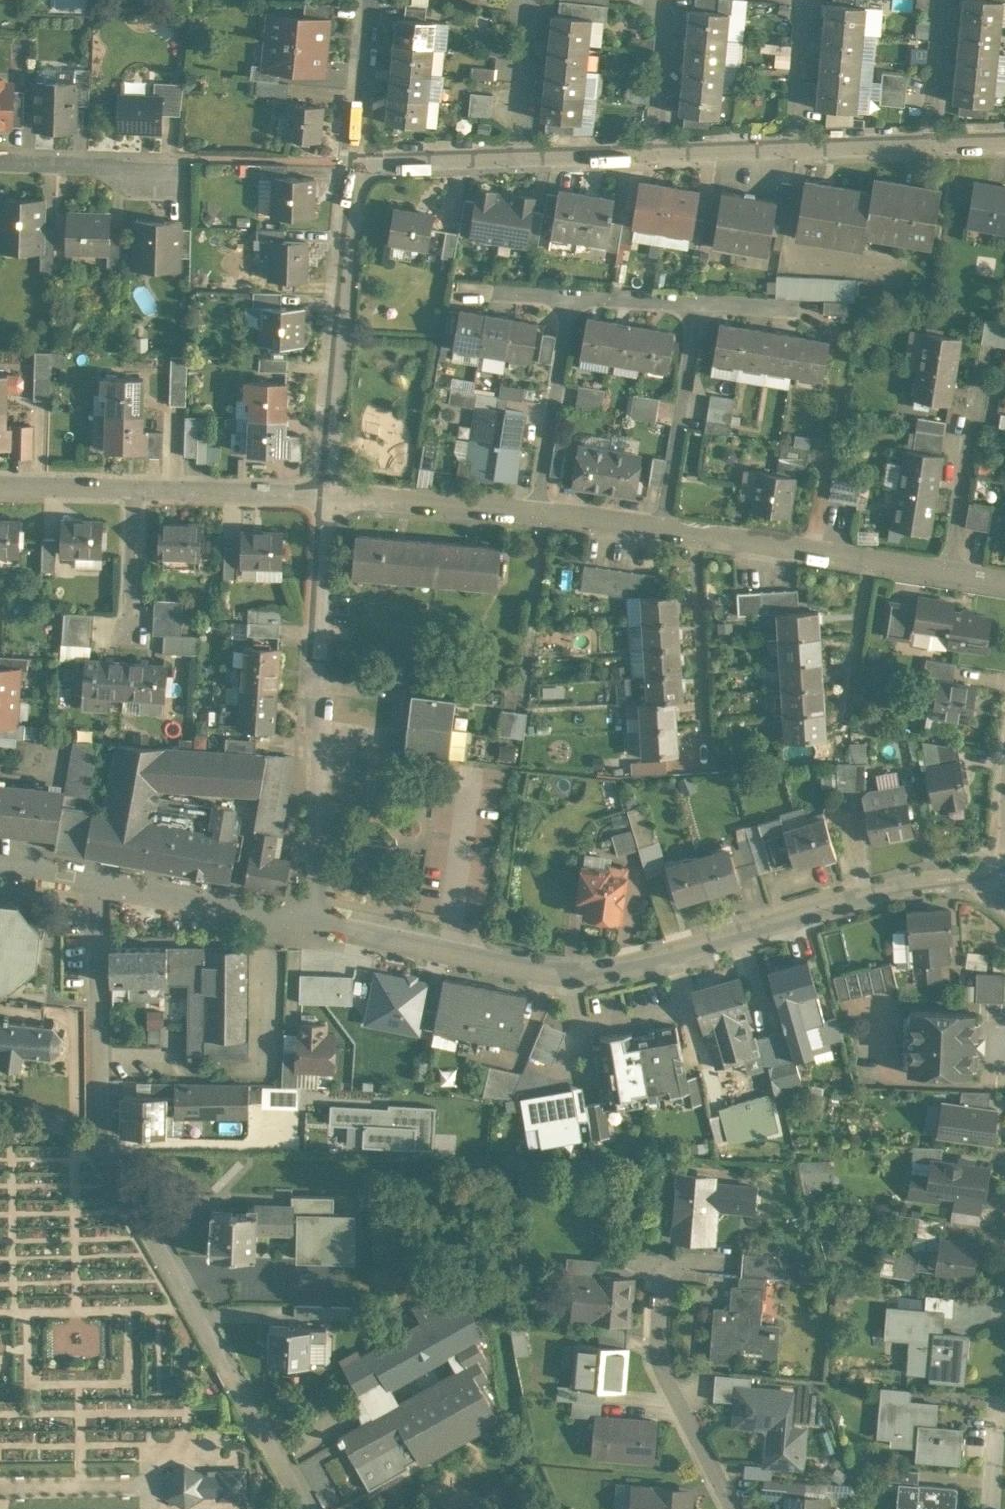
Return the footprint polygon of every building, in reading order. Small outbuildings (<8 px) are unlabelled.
[(569,0),(560,0),(559,14),(554,14),(552,25),(555,26),(554,40),(554,41),(589,44),(591,19),(603,20),(607,21),(608,4),(583,1),(569,0)] [(694,9),(718,11),(720,0),(695,0),(694,9)] [(718,11),(728,12),(733,13),(734,0),(720,0),(718,11)] [(964,8),(967,9),(965,23),(1000,27),(1003,1),(1003,0),(1000,0),(965,0),(964,8)] [(333,3),(305,2),(304,17),(326,19),(325,23),(331,23),(333,3)] [(406,3),(405,18),(426,20),(426,15),(427,5),(412,3),(406,3)] [(833,3),(827,3),(826,14),(829,15),(828,29),(828,30),(863,33),(865,6),(856,5),(833,3)] [(427,5),(426,15),(447,17),(448,7),(429,5),(427,5)] [(863,33),(879,34),(881,8),(865,6),(863,33)] [(694,9),(691,9),(689,20),(692,20),(691,35),(726,39),(728,12),(718,11),(694,9)] [(304,17),(273,14),(270,40),(323,45),(325,23),(326,19),(304,17)] [(405,18),(398,17),(397,29),(400,29),(398,44),(433,48),(435,21),(426,20),(405,18)] [(589,44),(600,46),(603,20),(591,19),(589,44)] [(1000,27),(965,23),(962,22),(961,34),(964,35),(962,49),(997,53),(1000,27)] [(930,27),(917,26),(916,38),(929,39),(930,27)] [(863,33),(828,30),(828,29),(825,28),(824,40),(827,40),(826,55),(860,59),(863,33)] [(793,31),(771,29),(770,43),(792,45),(793,31)] [(726,39),(691,35),(688,34),(687,46),(690,46),(688,61),(723,65),(726,39)] [(723,65),(737,66),(740,41),(726,39),(723,65)] [(323,45),(270,40),(268,65),(268,68),(280,69),(320,73),(323,45)] [(589,44),(554,41),(554,40),(551,40),(550,51),(553,52),(551,66),(586,70),(589,44)] [(433,48),(398,44),(395,43),(394,55),(397,55),(396,69),(395,70),(430,73),(433,48)] [(924,47),(916,46),(914,58),(923,59),(924,47)] [(997,53),(962,49),(960,48),(958,60),(961,60),(960,75),(995,79),(997,53)] [(997,53),(995,79),(1004,80),(1004,54),(997,53)] [(860,59),(826,55),(823,54),(822,66),(825,66),(823,81),(823,82),(858,85),(860,59)] [(650,59),(634,57),(633,67),(649,69),(650,59)] [(860,59),(858,85),(874,87),(876,60),(860,59)] [(723,65),(688,61),(686,60),(684,72),(687,72),(686,86),(686,87),(721,90),(723,65)] [(268,65),(252,63),(250,78),(258,79),(278,81),(280,69),(268,68),(268,65)] [(911,64),(910,75),(925,76),(926,65),(911,64)] [(496,68),(472,65),(471,77),(494,79),(496,68)] [(737,66),(723,65),(721,90),(735,92),(737,66)] [(586,70),(551,66),(548,66),(547,77),(550,77),(548,92),(583,96),(586,70)] [(90,68),(75,68),(75,82),(76,82),(75,104),(89,104),(90,68)] [(430,73),(395,70),(396,69),(393,69),(391,81),(394,81),(393,95),(393,96),(427,99),(430,73)] [(908,74),(882,72),(881,87),(907,89),(908,74)] [(427,99),(439,101),(440,101),(443,75),(430,73),(427,99)] [(995,79),(960,75),(957,74),(956,86),(959,86),(957,101),(954,100),(954,102),(959,102),(987,105),(992,105),(993,93),(995,79)] [(0,78),(0,125),(12,125),(13,89),(13,84),(3,83),(3,78),(0,78)] [(278,81),(258,79),(257,93),(287,96),(289,82),(278,81)] [(995,79),(993,93),(1004,94),(1004,80),(995,79)] [(858,85),(823,82),(823,81),(820,80),(819,92),(822,92),(821,107),(818,107),(818,108),(824,108),(851,111),(856,111),(858,85)] [(75,82),(37,81),(36,128),(74,129),(75,104),(76,82),(75,82)] [(184,83),(155,82),(154,95),(161,96),(161,114),(180,115),(184,83)] [(762,85),(744,83),(743,93),(761,94),(762,85)] [(881,87),(874,87),(858,85),(856,111),(871,113),(873,96),(880,96),(881,87)] [(721,90),(686,87),(686,86),(683,86),(682,98),(685,98),(684,112),(681,112),(680,113),(685,114),(712,116),(718,117),(721,90)] [(907,89),(881,87),(880,96),(879,103),(905,105),(907,89)] [(25,90),(13,89),(12,125),(24,126),(25,90)] [(538,118),(543,118),(543,117),(546,118),(547,103),(544,103),(546,91),(540,91),(538,118)] [(583,96),(548,92),(546,91),(544,103),(547,103),(546,118),(543,117),(543,118),(547,119),(575,122),(580,122),(583,96)] [(493,94),(471,92),(470,103),(492,105),(493,94)] [(154,95),(121,94),(120,129),(160,130),(161,114),(161,96),(154,95)] [(427,99),(393,96),(393,95),(390,95),(389,107),(392,107),(390,121),(388,121),(387,122),(425,126),(427,99)] [(427,99),(425,126),(437,127),(439,101),(427,99)] [(323,105),(291,101),(287,137),(319,140),(323,105)] [(987,105),(959,102),(958,114),(986,117),(987,105)] [(492,105),(470,103),(469,114),(491,116),(492,105)] [(822,127),(850,126),(851,111),(824,108),(822,127)] [(712,116),(685,114),(683,126),(711,128),(712,116)] [(575,122),(547,119),(546,131),(573,134),(575,122)] [(288,164),(260,164),(260,178),(275,179),(275,176),(288,176),(288,164)] [(288,176),(275,176),(275,179),(273,216),(313,217),(314,177),(288,176)] [(942,189),(874,178),(872,190),(865,230),(934,241),(942,189)] [(872,190),(805,179),(796,234),(863,245),(865,230),(872,190)] [(670,186),(642,181),(642,184),(638,208),(635,223),(663,228),(670,186)] [(792,183),(780,181),(777,200),(776,206),(788,208),(792,183)] [(642,184),(630,182),(626,206),(638,208),(642,184)] [(974,182),(967,224),(1004,230),(1004,187),(974,182)] [(698,190),(670,186),(663,228),(690,232),(690,233),(693,217),(698,190)] [(496,190),(479,187),(477,201),(471,236),(498,241),(506,195),(495,193),(496,190)] [(615,199),(559,190),(558,194),(555,216),(552,233),(606,242),(607,242),(611,220),(615,199)] [(777,200),(722,190),(713,245),(768,255),(771,238),(774,218),(776,206),(777,200)] [(558,194),(547,192),(544,212),(544,214),(555,216),(558,194)] [(517,197),(506,195),(498,241),(526,245),(532,210),(534,196),(518,194),(517,197)] [(0,197),(0,239),(18,240),(18,245),(41,246),(42,246),(43,226),(44,198),(0,197)] [(477,201),(465,199),(459,232),(459,234),(471,236),(477,201)] [(638,208),(626,206),(623,222),(620,242),(632,244),(635,223),(638,208)] [(434,214),(394,207),(389,239),(429,246),(432,228),(434,214)] [(210,217),(199,208),(193,215),(203,225),(210,217)] [(544,212),(532,210),(526,245),(538,247),(544,214),(544,212)] [(111,214),(67,213),(66,250),(108,252),(110,252),(110,233),(111,214)] [(705,219),(693,217),(690,233),(690,232),(688,245),(690,246),(700,247),(705,219)] [(783,220),(774,218),(771,238),(780,240),(783,220)] [(164,222),(138,221),(138,219),(136,219),(135,270),(178,271),(178,256),(179,228),(179,221),(164,220),(164,222)] [(623,222),(611,220),(607,242),(606,242),(605,248),(618,250),(620,242),(623,222)] [(55,227),(43,226),(42,246),(41,246),(40,258),(54,259),(55,227)] [(191,228),(179,228),(178,256),(190,257),(191,228)] [(285,229),(257,228),(256,239),(270,240),(284,240),(285,229)] [(459,232),(446,230),(442,255),(455,258),(459,234),(459,232)] [(123,233),(110,233),(110,252),(108,252),(107,271),(122,271),(123,233)] [(284,240),(270,240),(269,278),(307,279),(308,241),(284,240)] [(700,247),(690,246),(688,262),(697,264),(700,247)] [(454,260),(442,258),(439,270),(452,273),(454,260)] [(856,280),(777,276),(776,297),(824,300),(848,301),(855,301),(856,280)] [(766,279),(763,295),(773,297),(776,281),(766,279)] [(282,292),(254,291),(253,302),(253,307),(262,307),(262,305),(281,306),(282,292)] [(848,301),(824,300),(823,314),(847,315),(848,301)] [(253,327),(262,327),(262,307),(253,307),(253,302),(246,301),(246,318),(253,327)] [(281,306),(262,305),(262,307),(262,327),(261,344),(269,344),(289,345),(302,345),(303,307),(281,306)] [(455,335),(459,309),(446,307),(442,333),(455,335)] [(486,314),(459,309),(455,335),(453,345),(480,350),(486,314)] [(511,318),(486,314),(480,350),(485,350),(482,367),(503,371),(503,366),(505,354),(511,318)] [(616,322),(589,317),(583,354),(610,359),(616,322)] [(538,323),(511,318),(505,354),(527,358),(532,358),(538,323)] [(998,321),(994,344),(1004,346),(1004,323),(998,321)] [(645,327),(616,322),(610,359),(639,364),(645,327)] [(746,327),(720,322),(714,358),(740,363),(746,327)] [(717,328),(705,326),(702,342),(714,344),(717,328)] [(674,332),(645,327),(639,364),(668,369),(674,332)] [(772,331),(746,327),(740,363),(766,367),(772,331)] [(903,366),(919,369),(925,331),(909,329),(903,366)] [(797,335),(772,331),(766,367),(791,371),(797,335)] [(960,337),(925,331),(919,369),(952,374),(953,373),(955,356),(957,356),(960,337)] [(556,335),(543,333),(538,360),(551,362),(556,335)] [(829,340),(797,335),(791,371),(824,376),(829,340)] [(269,344),(268,358),(287,358),(289,358),(289,345),(269,344)] [(480,350),(453,345),(451,357),(478,361),(480,350)] [(51,351),(35,351),(34,399),(50,399),(51,369),(51,355),(51,351)] [(505,354),(503,366),(525,370),(527,358),(505,354)] [(67,356),(51,355),(51,369),(67,370),(67,356)] [(187,356),(172,355),(170,404),(185,405),(187,356)] [(187,356),(187,369),(201,370),(202,356),(187,356)] [(268,358),(259,358),(259,369),(287,370),(287,358),(268,358)] [(738,375),(740,363),(714,358),(712,370),(738,375)] [(740,363),(738,375),(764,378),(766,367),(740,363)] [(952,374),(919,369),(914,398),(950,404),(954,374),(953,373),(952,374)] [(0,373),(0,410),(6,410),(7,390),(19,390),(23,386),(23,378),(19,374),(0,373)] [(143,378),(103,377),(103,394),(108,395),(108,413),(142,414),(143,378)] [(286,381),(246,380),(246,398),(251,398),(250,417),(285,418),(286,381)] [(501,383),(499,395),(507,397),(522,399),(524,387),(501,383)] [(432,396),(449,399),(451,387),(434,385),(432,396)] [(605,389),(579,385),(577,396),(603,401),(605,389)] [(448,402),(474,406),(476,391),(451,387),(449,399),(448,402)] [(474,406),(475,407),(479,407),(479,405),(505,409),(505,408),(507,397),(499,395),(476,391),(474,406)] [(660,397),(634,393),(632,405),(658,409),(660,397)] [(734,397),(711,393),(709,406),(732,410),(734,397)] [(95,395),(94,413),(108,413),(108,395),(103,394),(95,395)] [(603,401),(577,396),(575,408),(601,412),(603,401)] [(239,398),(238,417),(250,417),(251,398),(246,398),(239,398)] [(505,409),(479,405),(479,407),(475,407),(470,439),(522,447),(527,412),(505,408),(505,409)] [(658,409),(632,405),(630,417),(656,421),(658,409)] [(732,410),(709,406),(707,417),(730,421),(732,410)] [(865,409),(849,406),(848,416),(864,419),(865,409)] [(0,410),(0,446),(9,446),(11,446),(11,427),(10,427),(6,427),(6,410),(0,410)] [(107,449),(108,413),(94,413),(94,449),(107,449)] [(142,414),(108,413),(107,449),(147,450),(148,431),(142,431),(142,414)] [(186,415),(186,427),(197,427),(198,415),(186,415)] [(249,453),(250,417),(238,417),(238,453),(249,453)] [(285,418),(250,417),(249,453),(290,454),(290,435),(285,435),(285,418)] [(730,421),(707,417),(705,429),(728,433),(730,421)] [(946,421),(918,417),(916,429),(944,434),(946,421)] [(35,426),(10,425),(10,427),(11,427),(11,446),(9,446),(9,454),(34,455),(35,426)] [(197,427),(186,427),(185,455),(196,455),(197,438),(197,427)] [(944,434),(916,429),(913,450),(941,455),(944,434)] [(163,431),(148,431),(147,450),(147,456),(163,456),(163,431)] [(811,436),(796,434),(794,444),(809,447),(811,436)] [(590,447),(610,450),(612,438),(592,435),(590,447)] [(209,438),(197,438),(197,462),(208,462),(209,438)] [(567,440),(555,438),(550,474),(561,475),(567,440)] [(632,441),(612,438),(610,450),(630,453),(632,441)] [(522,447),(470,439),(464,473),(486,477),(487,475),(516,480),(522,447)] [(438,443),(424,441),(420,466),(434,468),(438,443)] [(794,444),(782,442),(779,461),(796,464),(806,465),(809,447),(794,444)] [(590,447),(581,445),(574,485),(604,489),(610,450),(590,447)] [(913,450),(906,449),(900,487),(933,493),(935,479),(938,479),(942,455),(941,455),(913,450)] [(630,453),(610,450),(604,489),(634,494),(640,454),(630,453)] [(83,454),(83,463),(104,464),(104,455),(83,454)] [(666,457),(653,455),(649,483),(662,485),(666,457)] [(995,462),(979,460),(977,476),(992,478),(995,462)] [(779,461),(777,473),(794,476),(796,464),(779,461)] [(900,487),(903,464),(889,462),(886,485),(900,487)] [(740,496),(756,498),(760,470),(744,468),(740,496)] [(777,473),(760,470),(756,498),(754,510),(788,516),(794,476),(777,473)] [(849,479),(834,476),(829,498),(844,501),(849,479)] [(849,479),(844,501),(858,504),(860,495),(863,481),(849,479)] [(874,484),(863,481),(860,495),(871,498),(874,484)] [(933,493),(900,487),(893,527),(929,533),(932,516),(929,516),(933,493)] [(992,506),(969,502),(965,526),(989,530),(992,506)] [(0,519),(0,553),(20,553),(20,520),(0,519)] [(103,520),(62,519),(61,553),(74,553),(100,554),(102,554),(103,520)] [(201,523),(160,522),(159,556),(200,557),(201,523)] [(283,531),(242,530),(241,564),(262,565),(282,565),(283,531)] [(425,581),(429,540),(357,534),(353,575),(425,581)] [(56,538),(43,538),(42,570),(55,570),(56,538)] [(497,588),(500,546),(429,540),(425,581),(497,588)] [(238,546),(225,545),(223,578),(237,579),(238,546)] [(74,553),(74,566),(100,566),(100,554),(74,553)] [(597,566),(584,564),(581,588),(594,590),(597,566)] [(262,565),(262,577),(282,577),(282,565),(262,565)] [(609,568),(597,566),(594,590),(605,592),(609,568)] [(621,569),(609,568),(605,592),(617,594),(621,569)] [(632,571),(621,569),(617,594),(628,595),(629,595),(632,571)] [(644,573),(632,571),(629,595),(636,596),(641,596),(644,573)] [(656,574),(644,573),(641,596),(657,595),(656,574)] [(785,589),(774,590),(775,612),(777,612),(786,611),(785,589)] [(798,589),(785,589),(786,611),(799,611),(798,589)] [(774,590),(762,591),(763,613),(775,612),(774,590)] [(750,591),(738,592),(739,614),(751,614),(750,591)] [(762,591),(750,591),(751,614),(763,613),(762,591)] [(657,595),(641,596),(642,623),(679,620),(677,593),(657,595)] [(628,595),(630,623),(642,623),(641,596),(636,596),(629,595),(628,595)] [(954,602),(919,597),(918,605),(914,630),(948,635),(952,611),(953,611),(954,602)] [(183,600),(155,598),(154,616),(183,617),(183,600)] [(918,605),(892,601),(887,635),(912,639),(914,630),(918,605)] [(249,607),(248,620),(258,621),(259,608),(249,607)] [(281,609),(259,608),(258,621),(280,622),(281,609)] [(786,611),(777,612),(778,638),(820,635),(819,610),(799,611),(786,611)] [(94,613),(64,611),(62,642),(92,644),(94,613)] [(953,611),(952,611),(948,635),(947,645),(987,651),(992,617),(953,611)] [(183,617),(154,616),(153,633),(165,634),(182,635),(183,617)] [(279,636),(280,622),(258,621),(248,620),(247,634),(279,636)] [(679,620),(642,623),(644,648),(680,646),(679,620)] [(642,623),(630,623),(631,649),(644,648),(642,623)] [(948,635),(914,630),(912,639),(913,640),(913,643),(946,648),(947,645),(948,635)] [(182,635),(165,634),(163,652),(197,654),(198,636),(182,635)] [(820,635),(778,638),(780,663),(822,660),(820,635)] [(62,642),(61,658),(86,659),(91,659),(92,644),(62,642)] [(278,647),(245,645),(242,686),(276,687),(278,647)] [(680,646),(644,648),(646,674),(682,672),(680,646)] [(644,648),(631,649),(633,675),(646,674),(644,648)] [(0,654),(0,661),(0,666),(20,667),(20,669),(27,669),(28,656),(0,654)] [(956,663),(926,658),(924,673),(940,676),(939,680),(953,682),(956,663)] [(91,659),(86,659),(83,704),(107,706),(108,694),(124,695),(127,662),(91,659)] [(822,660),(780,663),(782,688),(824,686),(822,660)] [(168,665),(127,662),(124,695),(140,696),(139,711),(164,712),(168,665)] [(18,695),(20,669),(20,667),(0,666),(0,694),(18,695)] [(633,675),(626,676),(627,703),(639,702),(639,701),(675,699),(683,698),(682,672),(646,674),(633,675)] [(939,680),(938,680),(933,715),(971,721),(976,686),(953,682),(939,680)] [(276,687),(242,686),(241,702),(222,701),(221,725),(240,726),(240,727),(273,729),(276,687)] [(824,686),(782,688),(783,713),(825,711),(824,686)] [(456,698),(413,692),(409,721),(452,727),(456,698)] [(0,694),(0,722),(16,723),(16,722),(18,695),(0,694)] [(675,699),(639,701),(639,702),(641,728),(677,725),(675,699)] [(625,703),(627,728),(641,728),(639,702),(627,703),(625,703)] [(514,711),(502,709),(499,734),(511,735),(514,711)] [(527,712),(514,711),(511,735),(524,737),(527,712)] [(825,711),(783,713),(785,740),(827,737),(825,711)] [(452,727),(409,721),(405,750),(449,756),(452,727)] [(16,722),(16,723),(0,722),(0,734),(24,736),(25,722),(16,722)] [(677,725),(641,728),(642,754),(678,752),(677,725)] [(469,730),(452,727),(449,756),(449,757),(466,759),(469,730)] [(642,754),(641,728),(627,728),(629,755),(642,754)] [(256,739),(226,736),(225,750),(255,752),(256,739)] [(98,742),(74,740),(65,791),(65,793),(88,797),(98,742)] [(935,742),(922,740),(928,767),(939,765),(935,742)] [(958,746),(935,742),(939,765),(959,761),(959,762),(961,762),(958,746)] [(267,753),(117,744),(103,812),(151,821),(152,821),(157,796),(159,788),(260,795),(267,753)] [(295,755),(267,753),(260,795),(254,829),(277,833),(277,834),(278,834),(282,834),(295,755)] [(666,759),(631,761),(632,773),(667,771),(666,759)] [(939,765),(928,767),(935,804),(948,801),(949,805),(963,802),(962,798),(966,797),(959,762),(959,761),(939,765)] [(852,788),(851,762),(838,763),(838,789),(852,788)] [(865,762),(851,762),(852,788),(865,788),(865,762)] [(0,784),(0,831),(57,837),(63,805),(65,793),(65,791),(52,789),(0,784)] [(904,784),(869,790),(865,793),(866,802),(867,807),(865,807),(872,842),(890,839),(890,837),(913,833),(907,799),(906,799),(904,784)] [(210,806),(157,796),(152,821),(230,835),(235,807),(214,803),(210,806)] [(803,801),(778,808),(781,816),(783,824),(808,817),(803,801)] [(632,825),(638,847),(654,843),(643,804),(627,808),(632,825)] [(93,810),(63,805),(57,837),(54,849),(85,855),(93,810)] [(103,812),(93,810),(85,855),(143,865),(151,821),(103,812)] [(610,820),(612,830),(628,825),(625,816),(610,820)] [(808,817),(783,824),(781,816),(759,823),(772,868),(794,861),(795,865),(825,857),(825,859),(836,856),(825,817),(809,822),(808,817)] [(152,821),(151,821),(143,865),(230,881),(238,836),(230,835),(152,821)] [(609,832),(615,854),(638,847),(632,825),(609,832)] [(291,859),(274,856),(278,834),(277,834),(277,833),(254,829),(245,885),(285,892),(291,859)] [(750,837),(738,841),(745,866),(757,862),(750,837)] [(654,843),(638,847),(647,874),(662,869),(654,843)] [(730,848),(713,853),(698,857),(709,892),(740,883),(730,848)] [(698,857),(684,861),(667,866),(677,901),(709,892),(698,857)] [(609,869),(584,866),(579,901),(587,902),(585,913),(588,914),(588,916),(602,918),(602,916),(621,918),(628,866),(610,864),(609,869)] [(0,900),(0,1049),(0,1054),(0,1064),(2,1063),(6,1063),(5,1066),(16,1067),(16,1064),(20,1065),(23,1067),(26,1064),(23,1062),(24,1051),(37,1052),(37,1056),(41,1056),(41,1053),(50,1053),(51,1057),(55,1055),(54,1052),(60,1046),(64,1048),(65,1045),(62,1043),(62,1034),(66,1033),(65,1029),(61,1030),(56,1024),(58,1020),(54,1018),(52,1022),(45,1021),(46,1017),(44,1017),(45,1003),(42,1002),(41,1006),(27,1004),(28,1001),(24,1000),(24,1004),(10,1003),(11,999),(7,999),(7,1002),(6,1002),(7,988),(10,988),(38,965),(41,930),(19,902),(0,900)] [(949,908),(908,911),(909,930),(895,931),(898,966),(912,965),(912,966),(926,965),(927,980),(942,979),(941,963),(948,962),(947,940),(952,939),(949,908)] [(167,982),(167,947),(110,947),(111,982),(129,982),(129,999),(159,999),(159,982),(167,982)] [(181,982),(182,947),(167,947),(167,982),(181,982)] [(194,978),(205,978),(205,948),(182,947),(181,982),(189,982),(189,981),(194,981),(194,978)] [(204,1038),(226,1038),(227,948),(205,948),(205,978),(204,1038)] [(247,948),(227,948),(226,1038),(246,1038),(247,948)] [(807,959),(769,970),(779,1004),(817,993),(807,959)] [(891,962),(834,976),(839,999),(897,986),(891,962)] [(430,982),(376,971),(366,1023),(420,1033),(421,1028),(433,1030),(436,1010),(425,1008),(430,982)] [(1004,973),(976,972),(976,1000),(1004,1001),(1004,973)] [(333,974),(300,973),(299,1002),(352,1004),(353,975),(333,974)] [(527,993),(444,977),(434,1029),(517,1045),(527,993)] [(246,1056),(246,1038),(226,1038),(204,1038),(205,978),(194,978),(194,981),(189,981),(189,982),(187,1064),(205,1064),(205,1056),(246,1056)] [(739,978),(694,991),(705,1028),(716,1066),(734,1062),(734,1060),(759,1053),(760,1053),(756,1038),(755,1035),(749,1036),(744,1017),(750,1015),(739,978)] [(972,983),(958,982),(958,998),(972,999),(972,983)] [(817,993),(779,1004),(795,1058),(795,1059),(799,1058),(813,1054),(805,1025),(824,1020),(817,993)] [(907,1041),(972,1043),(973,1037),(977,1037),(978,1021),(974,1021),(974,1012),(910,1009),(909,1034),(906,1034),(906,1037),(908,1037),(907,1041)] [(326,1019),(302,1018),(301,1034),(325,1035),(326,1019)] [(566,1031),(543,1022),(530,1055),(552,1064),(566,1031)] [(676,1024),(653,1028),(654,1032),(633,1036),(632,1036),(642,1097),(664,1093),(664,1094),(683,1090),(686,1105),(702,1102),(696,1075),(687,1076),(683,1056),(676,1024)] [(769,1034),(776,1063),(786,1061),(777,1026),(767,1028),(769,1034)] [(632,1030),(600,1036),(602,1044),(594,1045),(603,1100),(604,1109),(606,1108),(643,1102),(642,1097),(632,1036),(633,1036),(632,1030)] [(298,1061),(299,1034),(284,1033),(283,1060),(298,1061)] [(301,1034),(299,1034),(298,1061),(297,1065),(319,1066),(327,1067),(328,1035),(325,1035),(301,1034)] [(769,1034),(756,1038),(760,1053),(759,1053),(763,1069),(764,1073),(777,1070),(769,1034)] [(328,1035),(327,1067),(319,1067),(319,1071),(337,1072),(338,1036),(328,1035)] [(985,1038),(977,1037),(973,1037),(972,1043),(972,1050),(977,1051),(985,1051),(985,1038)] [(972,1043),(907,1041),(907,1045),(906,1045),(906,1047),(909,1047),(908,1072),(972,1075),(972,1066),(976,1066),(977,1051),(972,1050),(972,1043)] [(734,1060),(734,1062),(735,1065),(745,1062),(748,1073),(763,1069),(759,1053),(734,1060)] [(795,1059),(795,1058),(786,1061),(776,1063),(781,1082),(805,1078),(799,1058),(795,1059)] [(298,1061),(283,1060),(282,1084),(318,1086),(319,1071),(319,1067),(319,1066),(297,1065),(298,1061)] [(522,1072),(489,1064),(482,1095),(512,1097),(522,1072)] [(777,1070),(764,1073),(769,1097),(783,1094),(777,1070)] [(175,1082),(150,1081),(150,1095),(165,1095),(165,1113),(174,1113),(175,1113),(175,1082)] [(249,1084),(175,1082),(175,1113),(174,1113),(174,1117),(184,1117),(201,1117),(201,1116),(249,1116),(249,1084)] [(571,1088),(572,1091),(574,1106),(586,1104),(586,1103),(583,1087),(571,1088)] [(990,1091),(962,1090),(960,1106),(988,1110),(988,1108),(990,1091)] [(572,1091),(524,1099),(528,1125),(540,1123),(544,1142),(580,1136),(577,1120),(589,1118),(586,1104),(574,1106),(572,1091)] [(150,1095),(124,1094),(123,1134),(141,1134),(164,1135),(165,1133),(180,1133),(184,1130),(184,1117),(174,1117),(174,1113),(165,1113),(165,1095),(150,1095)] [(603,1100),(586,1103),(589,1118),(592,1138),(610,1135),(606,1108),(604,1109),(603,1100)] [(436,1146),(437,1104),(331,1101),(331,1122),(348,1122),(348,1144),(436,1146)] [(941,1104),(941,1103),(930,1102),(926,1133),(937,1134),(937,1133),(942,1133),(946,1105),(941,1104)] [(960,1106),(941,1103),(941,1104),(946,1105),(942,1133),(937,1133),(937,1134),(993,1142),(997,1110),(988,1108),(988,1110),(960,1106)] [(164,1135),(141,1134),(141,1149),(164,1150),(164,1135)] [(943,1147),(914,1145),(913,1160),(935,1162),(941,1163),(941,1161),(943,1147)] [(941,1163),(935,1162),(933,1176),(931,1192),(938,1193),(959,1196),(982,1199),(985,1199),(989,1168),(941,1161),(941,1163)] [(820,1164),(807,1163),(806,1181),(820,1182),(820,1164)] [(714,1171),(678,1169),(677,1179),(713,1181),(714,1171)] [(933,1176),(915,1174),(911,1197),(937,1201),(938,1193),(931,1192),(933,1176)] [(713,1181),(677,1179),(675,1203),(680,1203),(678,1239),(713,1241),(715,1209),(755,1211),(757,1185),(713,1181)] [(334,1195),(292,1194),(292,1196),(293,1196),(293,1205),(292,1230),(299,1230),(299,1257),(345,1258),(346,1214),(334,1213),(334,1195)] [(982,1199),(959,1196),(957,1209),(981,1213),(982,1199)] [(248,1212),(212,1211),(211,1233),(209,1233),(208,1255),(256,1256),(257,1230),(292,1231),(292,1230),(293,1205),(256,1204),(256,1207),(248,1207),(248,1212)] [(920,1217),(895,1213),(893,1227),(918,1230),(920,1217)] [(978,1243),(940,1238),(938,1251),(935,1270),(935,1271),(955,1274),(955,1280),(972,1282),(973,1276),(978,1243)] [(938,1251),(920,1248),(920,1251),(911,1250),(910,1255),(886,1251),(883,1272),(916,1277),(918,1267),(935,1270),(938,1251)] [(772,1253),(742,1250),(740,1274),(767,1277),(770,1277),(772,1253)] [(600,1263),(572,1261),(571,1272),(599,1275),(600,1263)] [(571,1272),(567,1272),(565,1300),(566,1300),(586,1301),(587,1300),(595,1300),(593,1319),(600,1320),(628,1322),(630,1298),(629,1298),(631,1279),(632,1279),(632,1278),(599,1275),(571,1272)] [(740,1274),(739,1274),(739,1285),(766,1287),(767,1277),(740,1274)] [(739,1285),(733,1285),(732,1307),(715,1306),(711,1360),(736,1362),(737,1345),(762,1347),(762,1356),(777,1357),(779,1323),(759,1322),(761,1296),(765,1296),(766,1287),(739,1285)] [(373,1411),(376,1417),(398,1405),(387,1386),(448,1352),(459,1370),(478,1360),(479,1361),(485,1357),(475,1339),(485,1333),(471,1310),(482,1304),(473,1286),(453,1297),(448,1287),(414,1306),(423,1322),(344,1366),(345,1368),(348,1367),(361,1389),(358,1391),(359,1393),(362,1391),(365,1396),(358,1400),(366,1415),(373,1411)] [(953,1298),(928,1296),(928,1297),(929,1297),(928,1310),(943,1311),(942,1313),(951,1314),(953,1298)] [(375,1307),(295,1304),(295,1316),(374,1319),(375,1307)] [(928,1310),(888,1307),(886,1330),(911,1333),(908,1371),(931,1373),(931,1378),(963,1381),(967,1335),(941,1333),(942,1313),(943,1311),(928,1310)] [(628,1322),(600,1320),(599,1332),(627,1334),(628,1322)] [(327,1326),(270,1325),(270,1326),(269,1326),(269,1340),(270,1340),(269,1361),(310,1361),(311,1333),(316,1333),(315,1338),(326,1339),(327,1326)] [(627,1334),(599,1332),(598,1344),(626,1346),(627,1334)] [(598,1344),(577,1342),(574,1385),(596,1387),(624,1389),(627,1346),(626,1346),(598,1344)] [(479,1361),(478,1360),(459,1370),(398,1405),(376,1417),(339,1438),(342,1443),(344,1442),(355,1463),(343,1469),(335,1474),(335,1475),(349,1499),(345,1501),(350,1508),(357,1508),(374,1499),(369,1489),(381,1483),(378,1479),(367,1458),(406,1436),(417,1457),(419,1461),(497,1417),(478,1381),(487,1376),(479,1361)] [(751,1376),(715,1373),(713,1399),(736,1401),(749,1402),(750,1388),(751,1376)] [(596,1387),(574,1385),(573,1399),(595,1401),(596,1387)] [(910,1389),(883,1386),(882,1403),(908,1405),(908,1404),(910,1389)] [(792,1391),(750,1388),(749,1402),(736,1401),(734,1423),(760,1425),(764,1428),(767,1430),(768,1434),(766,1464),(786,1465),(787,1455),(803,1457),(805,1428),(789,1426),(792,1391)] [(595,1401),(573,1399),(572,1414),(596,1416),(596,1415),(601,1415),(602,1402),(595,1401)] [(961,1428),(935,1426),(937,1403),(920,1402),(920,1405),(908,1404),(908,1405),(882,1403),(879,1436),(917,1439),(918,1439),(917,1457),(958,1461),(961,1428)] [(601,1415),(596,1415),(596,1416),(593,1455),(654,1460),(657,1420),(601,1415)] [(367,1458),(378,1479),(417,1457),(406,1436),(367,1458)] [(311,1458),(317,1470),(337,1458),(331,1447),(311,1458)] [(324,1481),(335,1475),(335,1474),(343,1469),(337,1458),(317,1470),(324,1481)] [(918,1470),(890,1468),(889,1481),(899,1482),(917,1483),(918,1470)] [(245,1469),(217,1470),(217,1473),(203,1474),(203,1473),(172,1473),(173,1496),(203,1495),(203,1494),(218,1494),(218,1498),(246,1497),(245,1469)] [(784,1479),(776,1478),(775,1493),(797,1495),(797,1494),(800,1494),(802,1480),(784,1479)] [(630,1482),(628,1508),(692,1508),(694,1487),(630,1482)] [(899,1482),(897,1508),(955,1508),(957,1487),(917,1483),(899,1482)] [(797,1494),(797,1495),(796,1508),(824,1508),(825,1496),(800,1494),(797,1494)]
